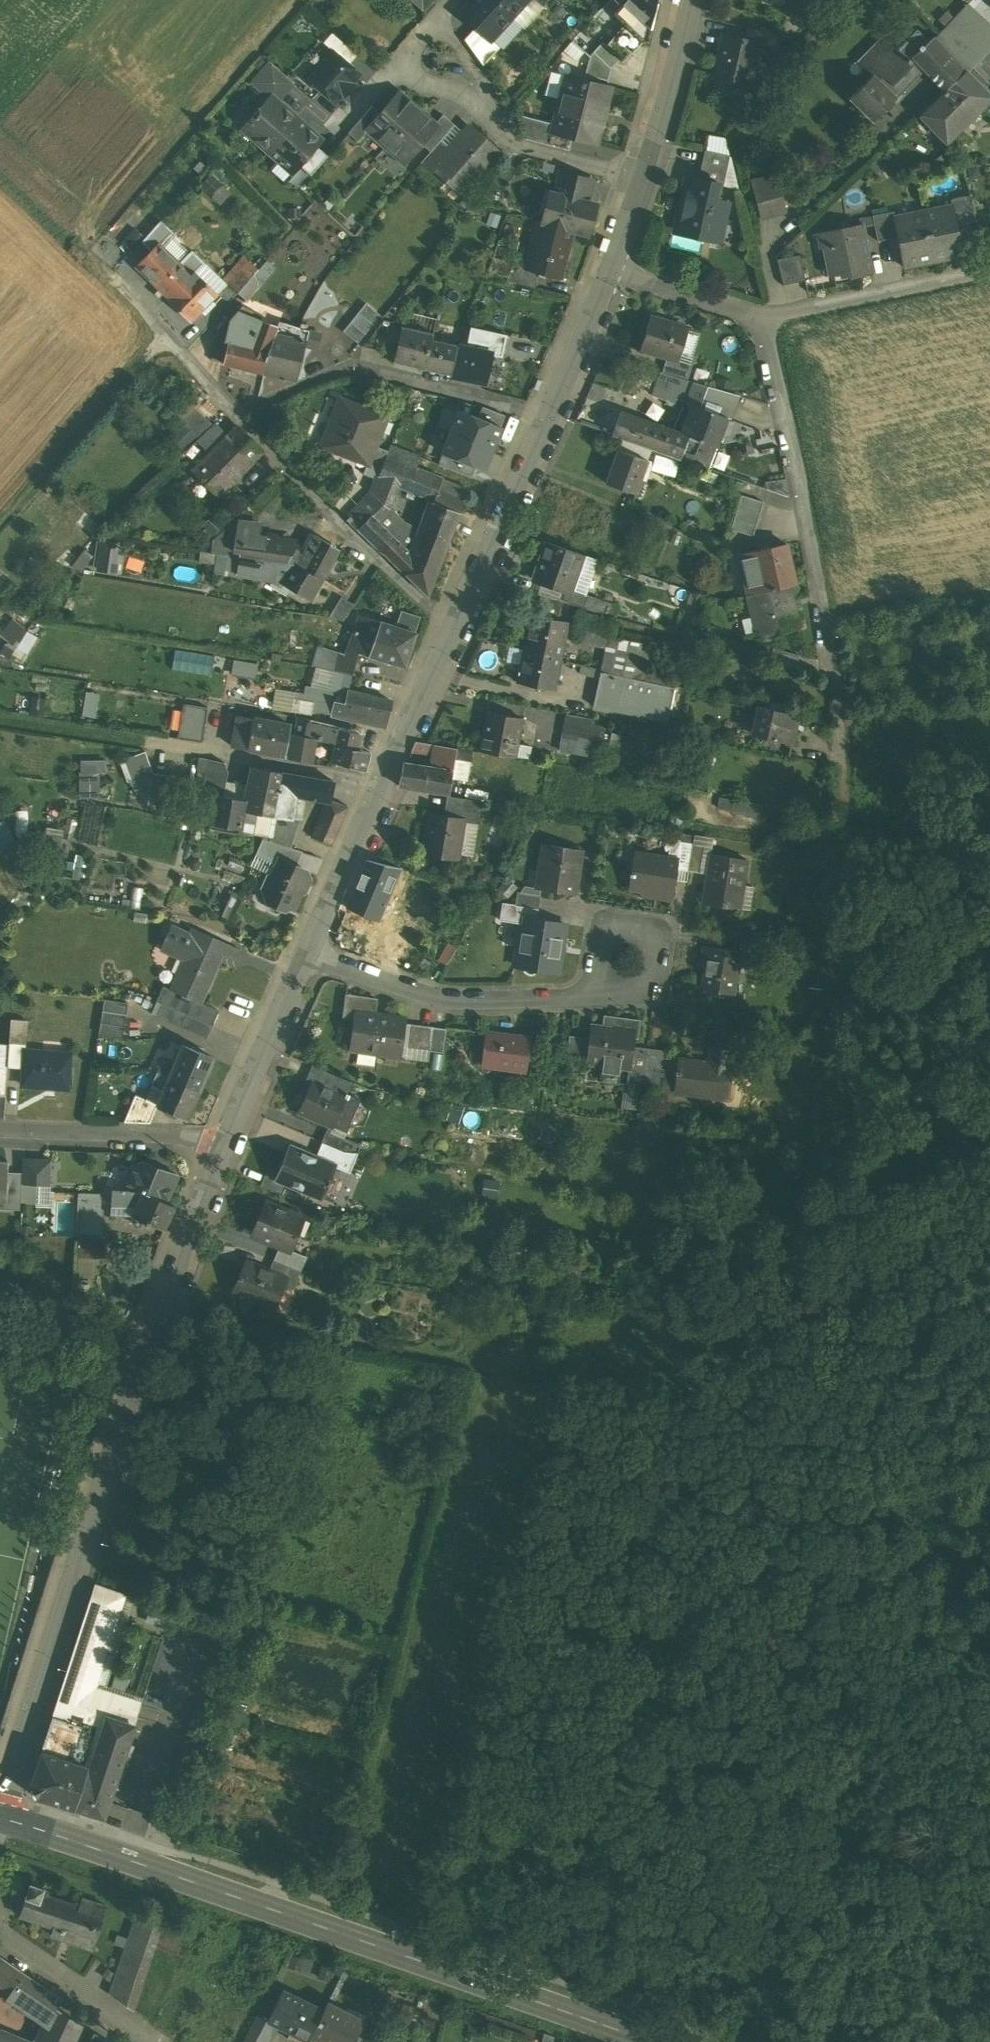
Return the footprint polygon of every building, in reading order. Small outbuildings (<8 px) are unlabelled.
[(493,0),(472,0),(460,13),(475,27),(490,40),(492,39),(511,17),(493,0)] [(511,17),(527,0),(493,0),(511,17)] [(613,13),(624,25),(642,42),(646,45),(657,0),(618,0),(622,4),(613,13)] [(973,9),(967,4),(938,34),(970,70),(989,51),(989,0),(982,0),(973,9)] [(642,42),(624,25),(605,46),(620,59),(623,62),(642,42)] [(490,40),(475,27),(464,39),(483,65),(500,47),(492,39),(490,40)] [(781,34),(747,27),(744,38),(758,41),(758,43),(779,47),(781,34)] [(917,30),(897,50),(921,73),(924,70),(911,57),(929,42),(917,30)] [(357,54),(332,33),(323,42),(333,50),(349,63),(357,54)] [(744,38),(722,33),(713,77),(744,83),(747,68),(752,69),(758,43),(758,41),(744,38)] [(897,50),(883,36),(864,56),(878,70),(873,75),(894,96),(899,91),(901,93),(921,73),(897,50)] [(929,42),(911,57),(924,70),(944,91),(945,92),(965,72),(934,38),(929,42)] [(605,46),(602,42),(594,51),(611,68),(620,59),(605,46)] [(333,50),(307,79),(334,103),(342,94),(345,96),(354,84),(352,82),(360,73),(349,63),(333,50)] [(293,82),(271,62),(253,82),(270,97),(271,96),(277,100),(293,82)] [(965,72),(945,92),(944,91),(921,113),(922,114),(921,115),(946,140),(989,98),(965,72)] [(609,87),(565,75),(552,123),(550,131),(569,136),(595,143),(609,87)] [(894,96),(873,75),(850,98),(873,120),(896,98),(894,96)] [(381,113),(367,129),(367,130),(385,146),(418,109),(399,92),(381,113)] [(270,97),(243,129),(268,151),(297,118),(277,100),(271,96),(270,97)] [(372,105),(348,132),(358,141),(367,130),(367,129),(366,129),(381,113),(372,105)] [(418,109),(385,146),(404,163),(421,143),(437,125),(435,123),(418,109)] [(437,125),(421,143),(430,151),(438,143),(454,124),(443,114),(435,123),(437,125)] [(552,123),(516,114),(523,138),(566,149),(569,136),(550,131),(552,123)] [(297,118),(268,151),(292,172),(299,165),(316,145),(321,139),(297,118)] [(484,138),(469,125),(447,150),(436,163),(437,164),(465,189),(478,175),(477,174),(497,150),(483,138),(484,138)] [(430,151),(421,162),(431,171),(437,164),(436,163),(447,150),(438,143),(430,151)] [(316,145),(299,165),(311,175),(328,155),(316,145)] [(729,155),(705,150),(699,176),(719,181),(718,184),(723,185),(729,155)] [(584,177),(560,171),(555,194),(578,200),(584,177)] [(699,176),(698,176),(696,182),(686,180),(674,227),(706,234),(710,220),(723,223),(728,201),(715,198),(718,184),(719,181),(699,176)] [(778,180),(752,187),(760,217),(786,210),(778,180)] [(555,194),(554,193),(546,222),(573,229),(572,230),(588,234),(596,204),(578,200),(555,194)] [(970,195),(950,199),(951,205),(952,205),(956,224),(975,221),(970,195)] [(951,205),(922,211),(932,260),(962,254),(956,224),(952,205),(951,205)] [(894,210),(872,215),(877,239),(897,235),(893,217),(896,217),(894,210)] [(896,217),(893,217),(897,235),(903,266),(932,260),(922,211),(896,217)] [(546,222),(538,220),(525,267),(525,269),(537,272),(559,278),(572,230),(573,229),(546,222)] [(862,220),(825,229),(829,244),(824,245),(830,273),(849,269),(850,276),(874,271),(862,220)] [(134,247),(141,231),(132,227),(125,243),(134,247)] [(157,244),(137,267),(170,296),(190,273),(157,244)] [(800,252),(776,258),(783,283),(805,278),(800,252)] [(267,259),(252,277),(260,286),(276,269),(267,259)] [(257,268),(248,260),(242,268),(251,276),(257,268)] [(511,263),(509,262),(505,275),(504,280),(533,287),(537,272),(525,269),(525,267),(511,263)] [(242,268),(229,283),(237,291),(251,276),(242,268)] [(217,292),(193,270),(190,273),(170,296),(168,298),(190,320),(203,308),(208,312),(213,307),(207,302),(217,292)] [(251,276),(237,291),(247,300),(260,286),(252,277),(251,276)] [(382,316),(365,303),(343,331),(360,345),(381,318),(382,316)] [(261,321),(237,311),(231,319),(226,341),(228,342),(229,340),(248,345),(250,345),(261,321)] [(650,316),(640,350),(666,358),(666,357),(678,361),(689,328),(650,316)] [(402,323),(381,318),(360,345),(393,353),(400,325),(402,326),(402,323)] [(261,321),(250,345),(248,345),(242,367),(262,372),(267,350),(274,334),(277,326),(261,320),(261,321)] [(301,328),(279,321),(277,326),(274,334),(305,341),(306,340),(299,339),(301,328)] [(402,326),(400,325),(393,353),(391,360),(424,368),(431,339),(432,333),(402,326)] [(319,333),(308,330),(306,340),(305,341),(304,345),(316,348),(319,333)] [(502,357),(506,335),(477,330),(473,349),(492,353),(492,355),(502,357)] [(305,341),(274,334),(267,350),(262,372),(296,380),(304,345),(305,341)] [(218,339),(213,360),(224,362),(228,342),(226,341),(218,339)] [(457,345),(431,339),(424,368),(450,374),(457,345)] [(248,345),(229,340),(228,342),(224,362),(224,363),(242,367),(248,345)] [(473,349),(457,345),(450,374),(486,383),(492,355),(492,353),(473,349)] [(678,361),(666,357),(666,358),(662,372),(679,377),(687,379),(691,365),(678,361)] [(672,402),(673,397),(679,377),(658,371),(651,396),(672,402)] [(231,383),(223,375),(217,381),(225,389),(231,383)] [(687,379),(679,377),(673,397),(685,401),(692,381),(687,379)] [(705,385),(692,381),(685,401),(684,402),(693,405),(693,404),(697,406),(705,385)] [(241,392),(231,383),(225,389),(235,398),(241,392)] [(735,394),(705,385),(697,406),(727,417),(735,394)] [(250,393),(243,389),(241,392),(235,398),(239,402),(247,400),(250,393)] [(387,417),(340,398),(332,418),(337,420),(326,447),(367,463),(368,464),(375,446),(387,417)] [(697,406),(693,404),(693,405),(683,433),(689,435),(717,446),(727,417),(697,406)] [(478,418),(500,426),(504,415),(482,407),(478,418)] [(212,425),(193,408),(178,421),(198,438),(212,425)] [(449,433),(493,450),(502,427),(500,426),(478,418),(458,410),(449,433)] [(682,435),(638,419),(630,441),(634,442),(680,459),(689,435),(683,433),(682,435)] [(212,425),(196,440),(210,453),(228,435),(215,423),(212,425)] [(210,453),(193,471),(218,496),(261,451),(237,426),(210,453)] [(493,450),(449,433),(441,454),(443,455),(476,468),(484,471),(493,450)] [(717,446),(689,435),(680,459),(708,468),(717,446)] [(630,441),(620,438),(616,450),(629,455),(631,449),(634,442),(630,441)] [(680,459),(634,442),(631,449),(656,458),(655,460),(676,467),(680,459)] [(420,457),(390,445),(388,450),(385,457),(415,468),(420,457)] [(388,450),(375,446),(368,464),(367,463),(363,473),(377,479),(385,457),(388,450)] [(629,455),(616,450),(604,483),(635,494),(646,461),(629,455)] [(476,468),(443,455),(439,465),(472,478),(476,468)] [(415,468),(385,457),(377,477),(396,485),(397,485),(434,498),(442,479),(415,468)] [(384,503),(372,515),(397,541),(404,523),(388,507),(396,485),(377,477),(377,479),(372,492),(384,503)] [(469,489),(442,479),(434,498),(431,506),(432,506),(433,505),(457,514),(457,515),(459,515),(469,489)] [(267,485),(201,551),(220,554),(239,557),(241,540),(235,539),(238,521),(255,524),(258,511),(275,494),(267,485)] [(384,503),(372,492),(359,505),(358,504),(356,505),(358,506),(346,519),(357,530),(371,515),(372,515),(384,503)] [(763,502),(741,495),(731,529),(753,536),(763,502)] [(457,514),(433,505),(432,506),(431,506),(419,538),(413,556),(411,560),(437,571),(459,515),(457,515),(457,514)] [(411,560),(413,556),(397,541),(372,515),(371,515),(357,530),(382,553),(384,551),(405,573),(428,595),(437,571),(411,560)] [(255,524),(238,521),(235,539),(241,540),(241,538),(253,540),(255,524)] [(341,537),(321,525),(315,535),(336,547),(341,537)] [(315,535),(313,534),(295,565),(321,579),(337,548),(336,547),(315,535)] [(253,540),(241,538),(241,540),(239,557),(291,564),(297,552),(292,549),(294,545),(276,543),(276,538),(266,536),(266,541),(253,540)] [(119,544),(103,542),(100,569),(116,571),(119,544)] [(582,554),(547,542),(534,579),(561,588),(570,591),(571,589),(582,554)] [(785,543),(738,553),(748,595),(787,585),(794,584),(785,543)] [(239,557),(220,554),(218,570),(225,571),(225,569),(236,571),(239,557)] [(291,564),(239,557),(236,571),(236,572),(271,577),(282,583),(294,564),(291,564)] [(76,559),(71,565),(79,571),(82,572),(86,566),(76,559)] [(295,565),(294,564),(282,583),(310,599),(321,579),(295,565)] [(748,595),(747,596),(757,636),(798,625),(787,585),(748,595)] [(570,591),(561,588),(557,600),(561,601),(583,608),(588,595),(571,589),(570,591)] [(557,600),(539,595),(535,614),(557,619),(561,601),(557,600)] [(341,597),(329,615),(331,617),(343,619),(353,605),(341,597)] [(419,616),(400,610),(395,626),(414,632),(419,616)] [(602,618),(576,610),(570,641),(596,645),(602,618)] [(0,617),(0,663),(3,665),(10,655),(27,630),(5,611),(0,617)] [(535,614),(532,613),(525,648),(560,656),(566,621),(557,619),(535,614)] [(395,626),(361,616),(358,617),(348,649),(404,666),(414,632),(395,626)] [(611,620),(602,618),(596,645),(606,646),(608,635),(611,620)] [(608,635),(606,646),(600,670),(634,677),(641,642),(608,635)] [(356,657),(316,645),(311,665),(321,668),(332,670),(351,673),(356,657)] [(560,656),(525,648),(518,683),(552,690),(560,656)] [(797,656),(772,648),(768,662),(793,669),(797,656)] [(235,659),(234,673),(257,675),(259,661),(235,659)] [(597,676),(599,667),(582,663),(580,672),(597,676)] [(351,673),(332,670),(328,688),(347,690),(348,690),(351,673)] [(634,677),(600,670),(593,704),(666,720),(673,686),(634,677)] [(347,690),(328,688),(326,698),(334,699),(345,701),(347,690)] [(97,715),(101,691),(89,689),(84,713),(97,715)] [(348,690),(347,690),(345,701),(342,716),(369,723),(385,727),(392,700),(348,690)] [(334,699),(326,698),(323,711),(331,713),(334,699)] [(345,701),(334,699),(331,713),(342,716),(345,701)] [(208,708),(187,704),(181,739),(202,742),(208,708)] [(799,715),(758,705),(754,722),(763,724),(760,736),(793,744),(799,715)] [(522,719),(488,712),(479,751),(514,757),(517,743),(522,719)] [(595,719),(565,714),(562,727),(564,728),(564,726),(592,732),(595,719)] [(252,717),(240,715),(234,747),(247,749),(252,717)] [(290,724),(252,717),(247,749),(284,757),(290,724)] [(359,734),(307,722),(304,719),(296,717),(293,734),(314,739),(336,744),(337,744),(355,749),(359,734)] [(592,732),(564,726),(564,728),(559,750),(587,756),(592,732)] [(670,739),(630,731),(626,751),(666,758),(670,739)] [(314,739),(293,734),(290,758),(310,762),(312,754),(313,743),(314,739)] [(435,745),(415,741),(411,751),(433,755),(435,745)] [(530,746),(517,743),(514,757),(527,759),(530,746)] [(337,744),(336,744),(332,759),(332,761),(333,762),(365,770),(369,752),(355,749),(337,744)] [(457,748),(439,745),(435,769),(453,772),(455,761),(457,748)] [(474,751),(457,748),(455,761),(472,762),(474,751)] [(153,772),(145,751),(125,759),(132,779),(153,772)] [(316,755),(312,754),(310,762),(332,767),(333,762),(332,761),(332,759),(316,755)] [(81,757),(80,796),(101,796),(101,770),(107,770),(107,758),(81,757)] [(224,762),(210,759),(208,771),(205,789),(205,790),(224,793),(227,770),(226,770),(224,762)] [(435,769),(403,763),(398,785),(450,793),(453,772),(435,769)] [(280,772),(250,766),(243,800),(244,801),(242,810),(243,810),(272,815),(280,772)] [(208,771),(199,770),(196,788),(205,789),(208,771)] [(129,781),(137,792),(149,794),(153,772),(132,779),(129,781)] [(186,778),(153,772),(149,794),(160,796),(171,798),(183,800),(186,778)] [(333,781),(280,772),(272,815),(275,816),(292,818),(295,796),(328,802),(329,800),(333,781)] [(479,788),(468,786),(466,796),(486,800),(488,792),(479,790),(479,788)] [(224,793),(205,790),(204,796),(210,797),(209,803),(217,805),(218,796),(223,797),(224,793)] [(721,795),(718,807),(759,815),(761,803),(721,795)] [(171,798),(160,796),(158,807),(170,809),(171,798)] [(223,797),(218,796),(217,805),(213,822),(228,824),(233,799),(223,797)] [(481,801),(449,797),(447,811),(479,816),(481,801)] [(243,800),(233,799),(228,824),(240,827),(243,810),(242,810),(244,801),(243,800)] [(348,806),(329,800),(328,802),(313,837),(331,844),(348,806)] [(83,802),(81,841),(103,841),(104,803),(83,802)] [(209,803),(203,802),(200,819),(213,822),(217,805),(209,803)] [(272,815),(243,810),(240,827),(239,831),(264,836),(269,837),(275,816),(272,815)] [(465,818),(429,813),(422,854),(458,860),(465,818)] [(292,819),(275,816),(269,837),(264,836),(262,840),(291,848),(300,820),(292,818),(292,819)] [(291,848),(262,840),(255,855),(276,864),(279,859),(295,866),(302,851),(291,848)] [(692,844),(679,842),(676,860),(678,861),(677,870),(688,872),(692,844)] [(582,851),(544,844),(536,888),(575,894),(582,851)] [(704,846),(692,844),(688,872),(700,874),(704,846)] [(676,860),(634,854),(628,888),(673,896),(677,870),(678,861),(676,860)] [(747,860),(710,855),(703,904),(733,909),(737,884),(743,885),(747,860)] [(295,866),(279,859),(276,864),(271,876),(264,878),(261,885),(271,910),(276,912),(282,910),(284,905),(293,909),(300,894),(304,892),(308,883),(305,882),(308,876),(306,871),(295,866)] [(401,868),(367,860),(347,908),(378,921),(401,868)] [(540,896),(517,891),(515,904),(538,908),(540,896)] [(538,908),(515,904),(513,921),(523,923),(524,917),(536,919),(538,908)] [(536,919),(524,917),(523,923),(515,965),(557,972),(566,924),(536,919)] [(218,939),(193,928),(190,933),(171,925),(160,949),(188,961),(182,975),(178,974),(171,989),(200,1002),(217,963),(209,959),(214,950),(213,950),(218,939)] [(218,939),(213,950),(214,950),(234,960),(239,949),(218,939)] [(456,945),(447,940),(437,958),(446,964),(456,945)] [(767,944),(742,940),(740,952),(741,953),(740,957),(765,961),(766,954),(767,944)] [(740,952),(709,947),(702,989),(734,994),(740,957),(741,953),(740,952)] [(200,1002),(171,989),(163,985),(156,1001),(212,1025),(219,1010),(200,1002)] [(376,999),(347,996),(344,1019),(354,1020),(355,1012),(374,1014),(376,999)] [(127,1003),(104,999),(98,1034),(122,1038),(127,1003)] [(212,1025),(161,1003),(155,1015),(206,1037),(212,1025)] [(374,1014),(355,1012),(354,1020),(350,1050),(402,1056),(403,1047),(406,1023),(407,1018),(374,1014)] [(641,1020),(608,1015),(607,1027),(609,1027),(609,1033),(635,1037),(635,1038),(639,1039),(641,1020)] [(28,1021),(11,1019),(9,1044),(26,1045),(28,1021)] [(420,1025),(406,1023),(403,1047),(417,1049),(420,1025)] [(432,1027),(420,1025),(417,1049),(429,1051),(432,1027)] [(635,1037),(609,1033),(609,1027),(607,1027),(592,1025),(590,1036),(588,1057),(587,1060),(631,1066),(635,1038),(635,1037)] [(707,1062),(678,1059),(677,1070),(675,1070),(675,1073),(676,1073),(674,1091),(728,1098),(732,1065),(728,1065),(733,1029),(712,1026),(707,1062)] [(446,1029),(432,1027),(429,1051),(443,1052),(446,1029)] [(530,1038),(486,1032),(482,1065),(526,1071),(530,1038)] [(590,1036),(570,1034),(568,1054),(588,1057),(590,1036)] [(0,1043),(0,1068),(7,1068),(9,1044),(0,1043)] [(213,1058),(183,1045),(174,1065),(169,1077),(199,1089),(213,1058)] [(637,1046),(632,1085),(642,1087),(648,1048),(637,1046)] [(663,1050),(648,1048),(642,1087),(658,1089),(663,1050)] [(71,1055),(25,1051),(23,1085),(68,1089),(71,1055)] [(174,1065),(161,1060),(157,1072),(169,1077),(174,1065)] [(351,1082),(312,1065),(305,1081),(311,1083),(346,1098),(347,1095),(346,1095),(351,1082)] [(157,1072),(146,1071),(143,1080),(152,1083),(157,1072)] [(169,1077),(157,1072),(152,1083),(164,1088),(169,1077)] [(199,1089),(169,1077),(164,1088),(163,1089),(157,1104),(156,1105),(157,1105),(167,1109),(165,1114),(174,1118),(176,1113),(187,1118),(199,1089)] [(346,1098),(311,1083),(298,1112),(333,1128),(346,1098)] [(157,1104),(135,1094),(123,1122),(149,1123),(157,1105),(156,1105),(157,1104)] [(347,1139),(328,1131),(322,1142),(342,1150),(347,1139)] [(342,1150),(322,1142),(316,1157),(334,1164),(334,1165),(349,1172),(357,1153),(343,1151),(342,1150)] [(316,1157),(290,1146),(276,1179),(320,1198),(326,1184),(330,1186),(332,1180),(328,1179),(334,1165),(334,1164),(316,1157)] [(51,1159),(23,1157),(22,1181),(22,1183),(50,1185),(51,1159)] [(166,1172),(143,1162),(133,1166),(123,1189),(142,1190),(142,1191),(165,1201),(172,1186),(175,1184),(177,1179),(175,1173),(169,1171),(166,1172)] [(22,1181),(7,1180),(7,1203),(4,1203),(4,1210),(21,1210),(22,1183),(22,1181)] [(123,1189),(103,1188),(102,1194),(102,1204),(103,1204),(136,1205),(142,1191),(142,1190),(123,1189)] [(165,1201),(142,1191),(136,1205),(132,1215),(165,1229),(175,1205),(165,1201)] [(102,1194),(78,1193),(75,1233),(101,1234),(103,1204),(102,1204),(102,1194)] [(306,1217),(266,1200),(251,1235),(279,1247),(290,1252),(291,1249),(298,1234),(292,1231),(299,1216),(305,1219),(306,1217)] [(306,1255),(291,1249),(290,1252),(279,1247),(274,1260),(300,1270),(306,1255)] [(270,1270),(246,1260),(233,1291),(234,1291),(235,1290),(243,1294),(242,1295),(258,1301),(258,1300),(272,1306),(271,1307),(274,1308),(285,1284),(288,1277),(270,1270)] [(300,1270),(274,1260),(270,1270),(288,1277),(285,1284),(294,1288),(301,1271),(300,1270)] [(96,1585),(41,1751),(87,1767),(105,1712),(136,1722),(143,1702),(97,1687),(127,1595),(96,1585)] [(87,1767),(72,1808),(104,1819),(136,1722),(105,1712),(87,1767)] [(87,1767),(41,1751),(29,1787),(34,1796),(72,1808),(87,1767)] [(78,1904),(73,1902),(41,1892),(43,1885),(30,1881),(26,1893),(21,1892),(16,1907),(21,1908),(19,1914),(54,1925),(51,1934),(62,1937),(91,1947),(106,1904),(81,1896),(78,1904)] [(163,1920),(136,1911),(105,2002),(108,2004),(131,2012),(154,1945),(161,1924),(163,1920)] [(182,1956),(190,1937),(161,1924),(154,1945),(182,1956)] [(0,1957),(0,1980),(13,1988),(6,1999),(45,2025),(50,2015),(51,2015),(57,2007),(62,1999),(0,1957)] [(282,1990),(268,2018),(290,2030),(286,2037),(296,2041),(307,2041),(310,2036),(323,2010),(282,1990)] [(327,2001),(323,2010),(310,2036),(322,2041),(353,2041),(364,2020),(327,2001)] [(57,2007),(51,2015),(50,2015),(45,2025),(38,2041),(74,2041),(82,2025),(82,2024),(57,2007)] [(243,2041),(266,2041),(269,2035),(250,2027),(243,2041)] [(90,2041),(109,2041),(94,2032),(90,2041)]
